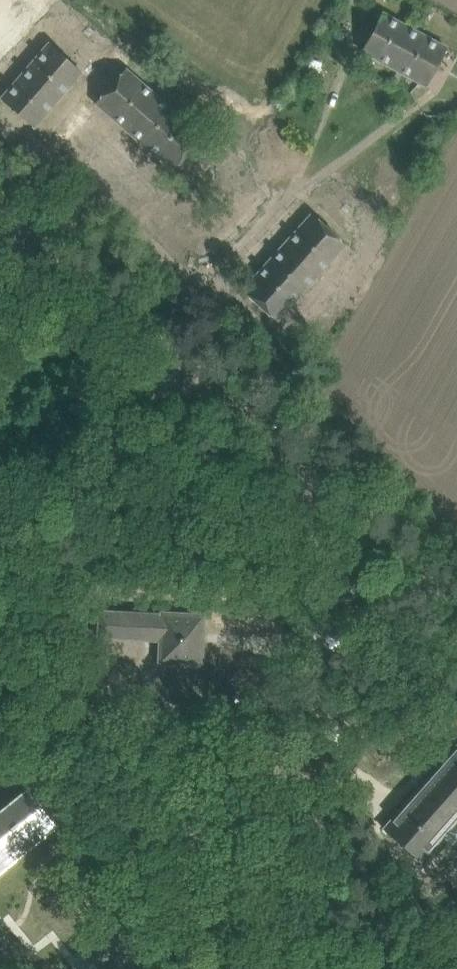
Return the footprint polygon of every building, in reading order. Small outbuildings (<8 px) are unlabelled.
[(382,12),(362,51),(394,68),(414,30),(382,12)] [(414,30),(394,68),(426,85),(446,47),(414,30)] [(47,45),(24,71),(57,100),(80,74),(47,45)] [(321,62),(310,59),(307,70),(318,73),(321,62)] [(95,102),(134,135),(163,102),(124,69),(95,102)] [(57,100),(24,71),(1,97),(34,126),(57,100)] [(163,102),(134,135),(172,169),(201,136),(163,102)] [(311,213),(277,251),(311,282),(345,244),(311,213)] [(311,282),(277,251),(243,289),(276,319),(311,282)] [(161,520),(167,523),(172,519),(172,513),(166,510),(160,514),(161,520)] [(99,610),(98,636),(160,639),(158,663),(201,665),(204,614),(161,612),(161,613),(99,610)] [(383,828),(421,861),(456,819),(456,744),(383,828)] [(0,813),(0,867),(52,825),(26,793),(0,813)]
